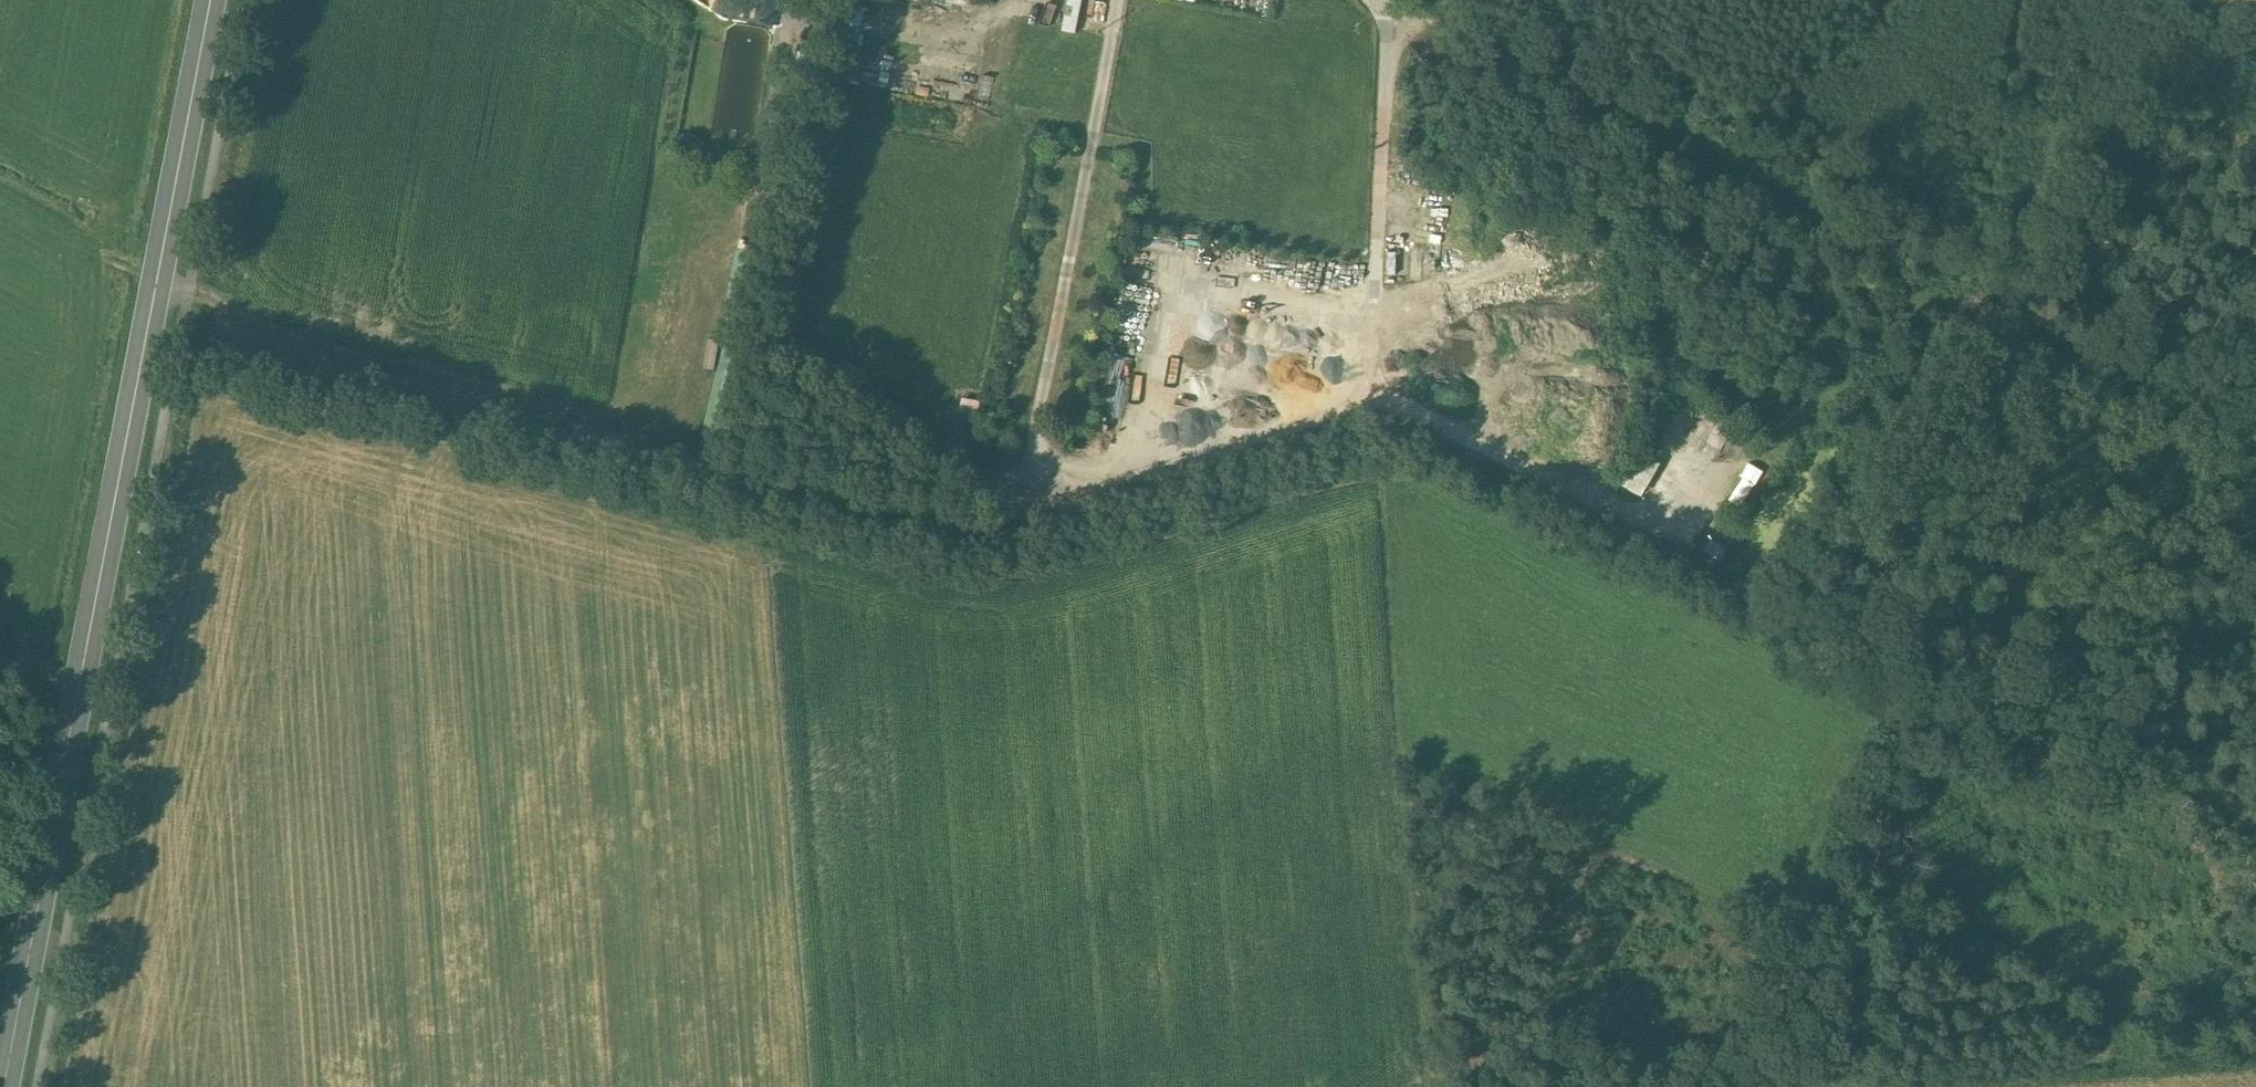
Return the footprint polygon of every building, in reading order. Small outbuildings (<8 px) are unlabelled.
[(952,444),(972,447),(980,398),(961,394),(952,444)] [(1616,480),(1640,494),(1658,463),(1634,448),(1616,480)]
